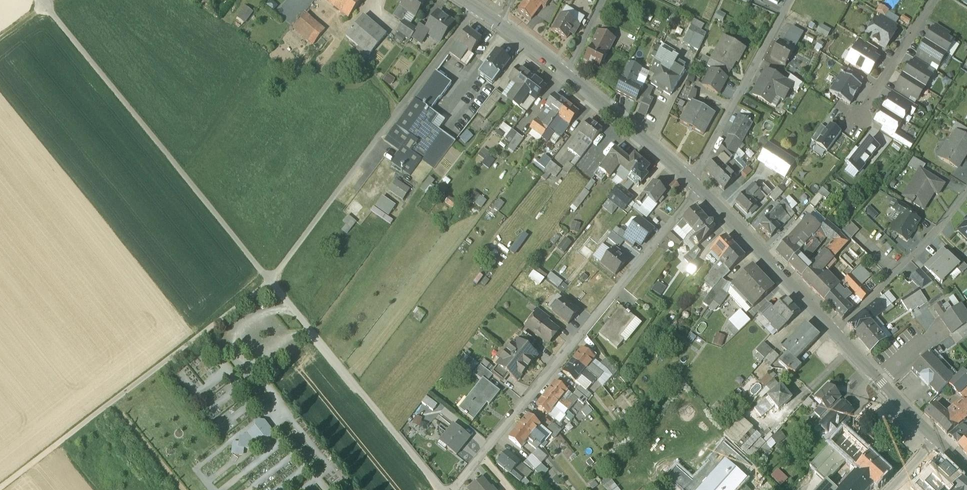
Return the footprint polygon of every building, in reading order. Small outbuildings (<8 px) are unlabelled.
[(348,17),(362,0),(327,0),(348,17)] [(424,0),(405,0),(403,4),(397,12),(404,17),(408,11),(416,17),(426,2),(424,0)] [(518,10),(531,20),(541,6),(544,8),(550,0),(525,0),(518,10)] [(245,6),(237,16),(245,22),(252,12),(245,6)] [(584,18),(566,8),(561,15),(579,26),(584,18)] [(428,26),(425,30),(428,33),(434,36),(436,33),(441,37),(439,40),(441,41),(453,22),(437,11),(428,26)] [(723,22),(727,15),(719,11),(715,18),(723,22)] [(326,30),(305,12),(292,27),(313,45),(326,30)] [(404,17),(397,12),(394,16),(401,21),(404,17)] [(561,15),(552,30),(567,39),(572,29),(576,31),(580,26),(579,26),(561,15)] [(897,24),(882,15),(878,21),(893,31),(894,30),(897,24)] [(386,35),(363,16),(346,37),(369,56),(386,35)] [(705,25),(695,20),(684,43),(698,51),(706,33),(702,31),(705,25)] [(878,21),(876,20),(866,36),(885,48),(895,31),(894,30),(893,31),(878,21)] [(416,30),(403,21),(396,32),(409,40),(412,36),(416,30)] [(416,30),(412,36),(421,43),(428,33),(425,30),(428,26),(422,21),(416,30)] [(951,33),(937,24),(933,29),(948,38),(951,33)] [(614,32),(603,26),(599,33),(610,39),(611,38),(614,32)] [(480,39),(466,29),(448,54),(458,61),(466,50),(470,53),(473,49),(476,44),(480,39)] [(933,29),(925,41),(946,54),(953,42),(948,38),(933,29)] [(599,33),(592,46),(607,54),(614,40),(611,38),(610,39),(599,33)] [(724,37),(711,60),(729,70),(730,71),(738,56),(740,57),(745,49),(724,37)] [(877,50),(862,40),(858,46),(873,56),(877,50)] [(946,54),(925,41),(918,53),(932,62),(938,66),(946,54)] [(794,50),(779,43),(771,58),(785,65),(794,50)] [(482,48),(476,44),(473,49),(479,53),(482,48)] [(858,46),(857,45),(851,54),(854,56),(850,63),(868,75),(873,67),(872,66),(877,58),(873,56),(858,46)] [(607,54),(592,46),(584,62),(599,70),(607,54)] [(494,50),(484,63),(497,73),(507,60),(494,50)] [(672,58),(659,51),(650,73),(656,77),(665,61),(674,67),(677,61),(678,59),(673,56),(672,58)] [(932,62),(918,53),(915,58),(929,67),(932,62)] [(929,67),(915,58),(912,63),(926,72),(929,67)] [(729,70),(711,60),(707,67),(712,70),(725,77),(729,70)] [(656,77),(651,84),(659,88),(657,91),(661,94),(663,91),(670,95),(683,72),(681,71),(674,67),(665,61),(656,77)] [(685,66),(677,61),(674,67),(681,71),(685,66)] [(497,73),(484,63),(477,73),(490,83),(497,73)] [(640,69),(629,63),(624,74),(636,79),(640,69)] [(912,63),(911,63),(904,75),(924,88),(932,76),(912,63)] [(532,77),(518,67),(506,83),(508,84),(509,83),(510,84),(512,83),(522,90),(532,77)] [(636,79),(633,86),(642,90),(645,82),(650,73),(640,69),(636,79)] [(725,77),(712,70),(703,86),(718,94),(726,78),(725,77)] [(844,77),(858,86),(863,79),(848,70),(844,77)] [(787,82),(768,71),(761,86),(758,84),(753,94),(771,104),(778,91),(787,96),(791,88),(793,84),(787,82)] [(434,72),(414,100),(413,99),(395,126),(394,125),(383,141),(398,152),(399,153),(400,151),(405,155),(407,151),(420,160),(440,131),(430,124),(436,115),(428,110),(437,98),(438,99),(449,83),(434,72)] [(636,79),(624,74),(616,93),(627,98),(633,86),(636,79)] [(831,92),(849,104),(860,87),(858,86),(844,77),(841,75),(831,92)] [(924,88),(904,75),(896,87),(897,88),(911,96),(917,100),(924,88)] [(802,84),(790,76),(787,82),(793,84),(791,88),(797,92),(802,84)] [(532,77),(522,90),(535,100),(545,87),(532,77)] [(642,90),(636,102),(642,105),(638,113),(645,116),(652,100),(648,98),(652,89),(646,86),(648,84),(645,82),(642,90)] [(633,86),(627,98),(636,103),(636,102),(642,90),(633,86)] [(494,88),(478,112),(486,117),(502,94),(494,88)] [(694,100),(698,90),(693,88),(688,97),(694,100)] [(911,96),(897,88),(894,93),(901,97),(908,101),(911,96)] [(535,100),(522,90),(513,103),(523,111),(522,113),(524,114),(535,100)] [(567,104),(555,94),(545,107),(557,116),(567,104)] [(898,102),(890,97),(882,109),(902,121),(908,112),(909,109),(898,102)] [(908,101),(901,97),(898,102),(909,109),(908,112),(912,114),(917,107),(908,101)] [(714,114),(692,102),(681,123),(703,135),(714,114)] [(579,112),(567,104),(557,116),(548,129),(553,133),(560,138),(579,112)] [(557,116),(545,107),(536,120),(548,129),(557,116)] [(902,121),(882,109),(875,121),(892,131),(894,133),(896,130),(902,121)] [(738,115),(727,134),(728,135),(742,143),(753,124),(747,120),(738,115)] [(548,129),(536,120),(530,127),(543,136),(548,129)] [(602,130),(589,120),(579,133),(592,143),(602,130)] [(956,122),(952,129),(956,132),(956,131),(966,137),(966,129),(956,122)] [(841,132),(830,124),(826,129),(820,137),(821,137),(816,143),(816,144),(827,152),(841,132)] [(464,125),(458,131),(464,136),(470,130),(464,125)] [(821,125),(811,140),(816,143),(821,137),(820,137),(826,129),(821,125)] [(517,133),(512,129),(504,139),(509,143),(517,133)] [(543,136),(542,137),(547,141),(553,133),(548,129),(543,136)] [(914,142),(896,130),(894,133),(892,131),(889,137),(910,150),(914,142)] [(454,141),(440,131),(420,160),(434,168),(454,141)] [(956,131),(956,132),(940,157),(949,163),(949,162),(955,166),(956,165),(956,164),(961,157),(963,153),(966,154),(966,152),(966,138),(966,137),(956,131)] [(842,132),(837,138),(846,144),(850,138),(842,132)] [(509,143),(507,147),(513,151),(523,138),(517,133),(509,143)] [(579,133),(568,148),(577,155),(580,158),(592,143),(579,133)] [(728,135),(723,144),(717,150),(721,154),(729,162),(735,156),(742,143),(728,135)] [(870,139),(861,150),(849,164),(860,173),(880,148),(870,139)] [(795,163),(768,145),(757,161),(784,179),(795,163)] [(861,150),(856,147),(845,161),(849,164),(861,150)] [(614,149),(598,170),(606,176),(605,177),(608,179),(616,169),(625,158),(614,149)] [(420,160),(407,151),(405,155),(400,151),(399,153),(398,152),(390,163),(409,176),(420,160)] [(729,162),(721,154),(715,160),(725,169),(730,163),(729,162)] [(577,155),(570,164),(573,167),(580,158),(577,155)] [(740,161),(735,156),(729,162),(730,163),(734,167),(740,161)] [(629,162),(623,170),(624,171),(630,176),(641,163),(633,157),(629,162)] [(625,158),(616,169),(621,173),(624,171),(623,170),(629,162),(625,158)] [(925,166),(913,158),(908,167),(917,173),(920,169),(922,171),(925,166)] [(715,160),(704,171),(715,182),(726,171),(725,169),(715,160)] [(551,161),(540,176),(545,180),(551,173),(555,177),(561,169),(551,161)] [(641,163),(630,176),(628,179),(631,181),(633,178),(641,184),(647,177),(644,174),(648,169),(641,163)] [(730,163),(725,169),(726,171),(729,173),(734,167),(730,163)] [(745,179),(753,171),(748,166),(740,174),(745,179)] [(913,187),(909,194),(915,198),(911,204),(912,204),(913,203),(923,209),(933,193),(937,195),(943,184),(922,171),(920,169),(917,173),(910,185),(913,187)] [(726,171),(715,182),(723,189),(734,178),(729,173),(726,171)] [(410,190),(396,181),(390,191),(404,199),(410,190)] [(436,187),(428,181),(423,187),(431,193),(436,187)] [(665,191),(653,181),(643,193),(648,197),(655,203),(657,200),(660,196),(665,191)] [(674,182),(673,181),(672,183),(669,186),(674,191),(678,188),(679,187),(679,186),(677,186),(674,183),(674,182)] [(762,191),(755,183),(748,190),(754,196),(751,199),(756,205),(764,197),(767,199),(770,197),(771,196),(764,189),(762,191)] [(618,186),(612,194),(626,205),(632,198),(618,186)] [(771,196),(770,197),(774,202),(784,191),(780,186),(771,196)] [(754,196),(748,190),(736,202),(747,214),(756,205),(751,199),(754,196)] [(826,194),(821,190),(809,204),(814,208),(826,194)] [(478,191),(473,197),(478,201),(483,195),(478,191)] [(643,193),(637,202),(641,205),(648,197),(643,193)] [(648,197),(641,205),(650,213),(657,204),(655,203),(648,197)] [(456,203),(449,198),(445,203),(452,208),(456,203)] [(395,208),(383,199),(377,207),(390,216),(395,208)] [(913,210),(898,201),(893,209),(901,215),(903,212),(910,215),(913,210)] [(864,210),(874,217),(878,212),(868,205),(864,210)] [(694,207),(690,211),(689,209),(683,214),(685,216),(681,219),(686,223),(693,231),(705,219),(694,207)] [(778,207),(769,217),(775,223),(784,213),(778,207)] [(910,215),(903,212),(901,215),(897,222),(896,222),(893,222),(891,226),(892,228),(899,233),(898,235),(907,240),(911,233),(914,233),(916,229),(915,226),(919,221),(910,215)] [(358,222),(350,215),(344,222),(347,225),(343,230),(348,234),(358,222)] [(775,223),(769,217),(759,226),(771,238),(780,229),(775,223)] [(681,219),(676,225),(679,227),(683,224),(684,225),(686,223),(681,219)] [(693,231),(692,231),(697,236),(693,239),(698,246),(714,231),(714,228),(712,227),(711,227),(709,224),(709,223),(705,219),(693,231)] [(627,234),(627,235),(636,242),(641,246),(652,231),(638,220),(627,234)] [(582,224),(574,221),(571,231),(579,233),(582,224)] [(826,221),(819,231),(825,236),(832,242),(839,235),(840,233),(826,221)] [(858,230),(850,222),(843,231),(851,239),(858,230)] [(959,230),(966,239),(966,223),(959,230)] [(815,235),(805,227),(803,230),(802,232),(810,240),(812,238),(813,238),(815,235)] [(627,234),(623,230),(618,237),(632,248),(636,242),(627,235),(627,234)] [(796,230),(787,240),(790,244),(793,242),(797,238),(800,234),(796,230)] [(683,241),(672,231),(667,236),(680,247),(683,241)] [(825,236),(819,231),(815,235),(813,238),(818,244),(825,236)] [(843,231),(842,231),(840,233),(839,235),(847,242),(849,249),(863,262),(869,256),(851,239),(843,231)] [(800,234),(797,238),(805,245),(810,240),(802,232),(800,234)] [(624,242),(612,233),(607,238),(619,248),(624,242)] [(832,242),(824,252),(832,258),(847,242),(839,235),(832,242)] [(726,236),(711,250),(720,260),(722,258),(735,246),(726,236)] [(813,238),(812,238),(810,240),(805,245),(812,251),(818,244),(813,238)] [(567,239),(559,247),(564,252),(572,244),(567,239)] [(790,244),(787,240),(775,253),(789,265),(798,255),(800,253),(800,252),(790,244)] [(676,253),(682,259),(691,249),(684,244),(676,253)] [(812,251),(805,245),(800,252),(800,253),(798,255),(803,261),(812,251)] [(735,246),(722,258),(725,262),(725,263),(726,264),(724,266),(729,271),(745,257),(735,246)] [(591,250),(587,247),(582,253),(586,256),(591,250)] [(696,247),(683,259),(691,266),(694,261),(701,252),(696,247)] [(613,248),(600,263),(614,275),(626,261),(618,254),(619,253),(613,248)] [(863,262),(849,249),(839,259),(853,273),(863,262)] [(942,250),(926,266),(942,283),(958,267),(959,266),(952,260),(942,250)] [(824,252),(811,267),(811,268),(818,274),(832,258),(824,252)] [(803,261),(798,255),(789,265),(797,274),(801,278),(811,268),(803,261)] [(956,256),(952,260),(959,266),(958,267),(963,271),(966,267),(956,256)] [(722,258),(720,260),(705,279),(714,286),(716,287),(721,279),(724,276),(729,271),(724,266),(726,264),(725,263),(725,262),(722,258)] [(691,266),(687,271),(691,274),(699,264),(694,261),(691,266)] [(752,264),(731,283),(741,294),(762,274),(752,264)] [(818,274),(811,268),(801,278),(816,294),(827,283),(818,274)] [(528,276),(539,284),(544,277),(533,269),(528,276)] [(920,270),(911,278),(922,290),(932,283),(920,270)] [(762,274),(741,294),(752,306),(773,287),(762,274)] [(869,294),(850,275),(844,282),(863,301),(869,294)] [(840,285),(833,278),(827,283),(835,291),(840,285)] [(714,286),(702,303),(708,307),(726,282),(721,279),(716,287),(714,286)] [(666,288),(657,282),(654,287),(652,290),(661,296),(666,288)] [(827,283),(816,294),(824,302),(835,291),(827,283)] [(847,290),(841,284),(835,291),(824,302),(842,320),(852,311),(846,305),(848,303),(846,301),(851,297),(845,291),(847,290)] [(911,297),(917,307),(926,302),(919,292),(911,297)] [(911,297),(902,303),(908,311),(910,309),(911,311),(917,307),(911,297)] [(562,299),(552,312),(568,324),(578,312),(562,299)] [(779,304),(773,310),(786,325),(798,314),(785,299),(783,301),(779,304)] [(876,301),(867,310),(874,319),(882,312),(884,315),(886,313),(876,301)] [(773,310),(767,302),(758,310),(778,332),(786,325),(773,310)] [(946,303),(942,307),(939,303),(933,307),(941,319),(952,311),(946,303)] [(952,311),(941,319),(940,319),(951,334),(952,335),(966,324),(966,315),(960,306),(952,311)] [(550,318),(537,308),(534,312),(546,323),(550,318)] [(620,308),(598,334),(617,350),(624,341),(620,338),(635,319),(627,312),(626,313),(620,308)] [(418,309),(411,318),(419,325),(426,316),(418,309)] [(867,310),(847,326),(855,335),(871,322),(874,319),(867,310)] [(546,323),(534,312),(533,313),(534,313),(526,324),(525,324),(535,332),(536,336),(538,338),(541,337),(548,343),(557,331),(546,323)] [(743,314),(732,324),(739,331),(749,321),(743,314)] [(871,322),(855,335),(862,344),(877,331),(871,322)] [(952,335),(951,334),(949,335),(956,345),(966,337),(966,324),(952,335)] [(804,326),(782,349),(787,353),(779,362),(787,370),(795,374),(801,367),(795,362),(817,338),(804,326)] [(877,331),(862,344),(870,353),(885,341),(877,331)] [(524,332),(517,340),(528,348),(534,340),(524,332)] [(725,337),(719,334),(715,343),(722,345),(725,337)] [(517,340),(497,364),(507,372),(507,373),(518,381),(537,355),(528,348),(517,340)] [(587,353),(581,348),(572,360),(584,370),(585,370),(589,364),(596,356),(589,351),(587,353)] [(938,356),(932,350),(912,369),(920,377),(918,379),(928,389),(930,387),(938,395),(946,387),(949,384),(958,376),(938,356)] [(773,351),(763,361),(770,367),(779,357),(773,351)] [(617,373),(605,358),(600,364),(607,371),(613,377),(617,373)] [(584,370),(572,360),(563,372),(568,376),(566,379),(570,382),(572,379),(575,382),(580,375),(584,370)] [(507,372),(497,364),(490,374),(493,376),(500,382),(507,372)] [(602,374),(589,364),(585,370),(595,378),(597,381),(602,374)] [(490,374),(480,366),(473,375),(481,380),(483,378),(488,382),(493,376),(490,374)] [(773,379),(777,372),(770,368),(760,385),(772,392),(778,382),(773,379)] [(585,370),(584,370),(580,375),(592,384),(595,378),(585,370)] [(949,384),(953,388),(966,402),(966,403),(966,402),(966,381),(960,374),(958,376),(949,384)] [(481,380),(459,409),(466,414),(466,415),(468,416),(474,421),(488,403),(490,405),(500,392),(488,382),(483,378),(481,380)] [(555,382),(545,394),(558,404),(561,399),(563,396),(566,398),(569,394),(555,382)] [(591,395),(580,386),(576,391),(587,400),(591,395)] [(827,386),(814,400),(826,412),(839,398),(827,386)] [(946,387),(938,395),(941,399),(949,390),(946,387)] [(780,388),(764,402),(765,404),(770,409),(771,410),(774,406),(778,410),(781,408),(783,410),(786,407),(784,405),(790,400),(780,388)] [(572,396),(569,394),(566,398),(563,396),(561,399),(571,407),(577,400),(583,405),(587,400),(576,391),(572,396)] [(558,404),(545,394),(536,405),(539,408),(538,410),(543,414),(545,412),(554,421),(554,420),(559,424),(564,418),(563,417),(553,409),(558,404)] [(938,395),(929,404),(931,406),(932,407),(941,399),(938,395)] [(571,407),(561,399),(558,404),(567,412),(571,408),(571,407)] [(953,413),(961,423),(966,419),(966,418),(966,402),(966,403),(966,402),(953,413)] [(842,403),(820,426),(822,425),(830,433),(831,433),(838,426),(838,427),(852,412),(842,403)] [(567,412),(558,404),(553,409),(563,417),(567,412)] [(765,404),(760,408),(765,413),(770,409),(765,404)] [(581,411),(586,417),(593,411),(588,405),(581,411)] [(931,406),(924,414),(929,418),(936,411),(932,407),(931,406)] [(576,413),(571,408),(567,412),(569,413),(572,417),(576,413)] [(945,416),(943,417),(941,416),(936,411),(929,418),(939,427),(946,435),(953,429),(961,423),(953,413),(949,416),(945,416)] [(567,412),(563,417),(564,418),(568,422),(572,417),(569,413),(567,412)] [(533,419),(528,415),(518,427),(531,437),(535,432),(540,425),(533,419)] [(559,424),(554,420),(554,421),(550,426),(559,433),(563,428),(559,424)] [(739,420),(724,436),(745,456),(761,440),(739,420)] [(454,424),(446,433),(448,434),(443,441),(449,445),(447,447),(457,455),(470,438),(454,424)] [(546,430),(540,425),(535,432),(544,441),(545,443),(550,437),(552,435),(546,430)] [(559,433),(550,426),(546,430),(552,435),(550,437),(553,439),(559,433)] [(830,433),(824,439),(830,445),(843,431),(838,427),(838,426),(831,433),(830,433)] [(949,435),(958,446),(959,445),(966,437),(966,433),(962,426),(949,435)] [(518,427),(508,439),(521,449),(530,438),(531,437),(518,427)] [(242,454),(243,448),(249,449),(249,447),(255,443),(254,442),(261,437),(262,437),(256,428),(255,429),(248,434),(243,438),(240,438),(240,444),(234,443),(232,453),(242,454)] [(765,441),(771,448),(786,437),(780,429),(765,441)] [(846,462),(853,467),(850,470),(854,475),(840,489),(868,489),(872,485),(876,488),(888,474),(848,437),(849,436),(843,431),(830,445),(829,446),(846,462)] [(544,441),(535,432),(531,437),(530,438),(540,446),(544,441)] [(959,445),(966,455),(966,437),(959,445)] [(558,448),(555,444),(547,450),(551,454),(558,448)] [(723,445),(709,462),(710,464),(692,484),(687,489),(737,489),(742,485),(744,482),(745,482),(741,478),(750,469),(723,445)] [(826,483),(846,462),(829,446),(810,467),(816,472),(815,473),(825,483),(825,482),(826,483)] [(520,463),(507,453),(497,464),(510,475),(514,470),(520,463)] [(963,479),(938,457),(909,489),(910,489),(954,489),(955,489),(954,489),(963,479)] [(535,471),(526,461),(522,465),(532,473),(535,471)] [(522,465),(520,463),(514,470),(524,479),(526,480),(532,473),(522,465)] [(771,475),(781,485),(788,478),(779,468),(771,475)] [(676,469),(667,478),(681,489),(687,489),(692,484),(676,469)] [(524,479),(514,470),(510,475),(520,483),(524,479)] [(481,479),(468,489),(493,489),(492,489),(490,489),(481,479)] [(604,484),(608,489),(620,489),(612,479),(604,484)] [(954,489),(955,489),(966,489),(966,482),(963,479),(954,489)] [(818,489),(834,489),(826,483),(825,482),(825,483),(818,489)]
